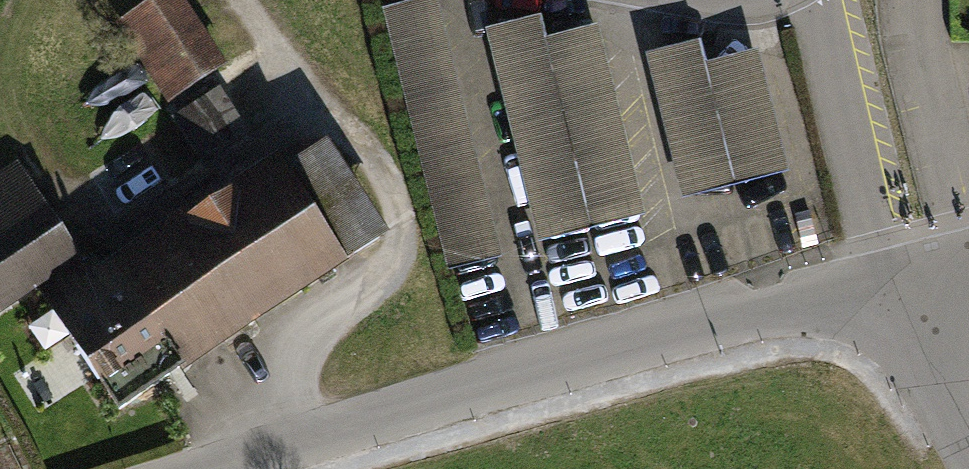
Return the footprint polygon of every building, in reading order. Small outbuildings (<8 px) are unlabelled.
[(130,32),(184,113),(244,74),(195,0),(179,0),(130,32)] [(385,18),(449,275),(500,262),(436,6),(385,18)] [(489,40),(541,248),(642,224),(596,38),(545,51),(539,28),(489,40)] [(650,64),(687,207),(787,182),(756,60),(707,73),(701,51),(650,64)] [(84,274),(40,302),(119,423),(392,244),(329,148),(287,175),(279,163),(91,286),(84,274)] [(82,271),(18,175),(0,187),(0,324),(82,271)]
